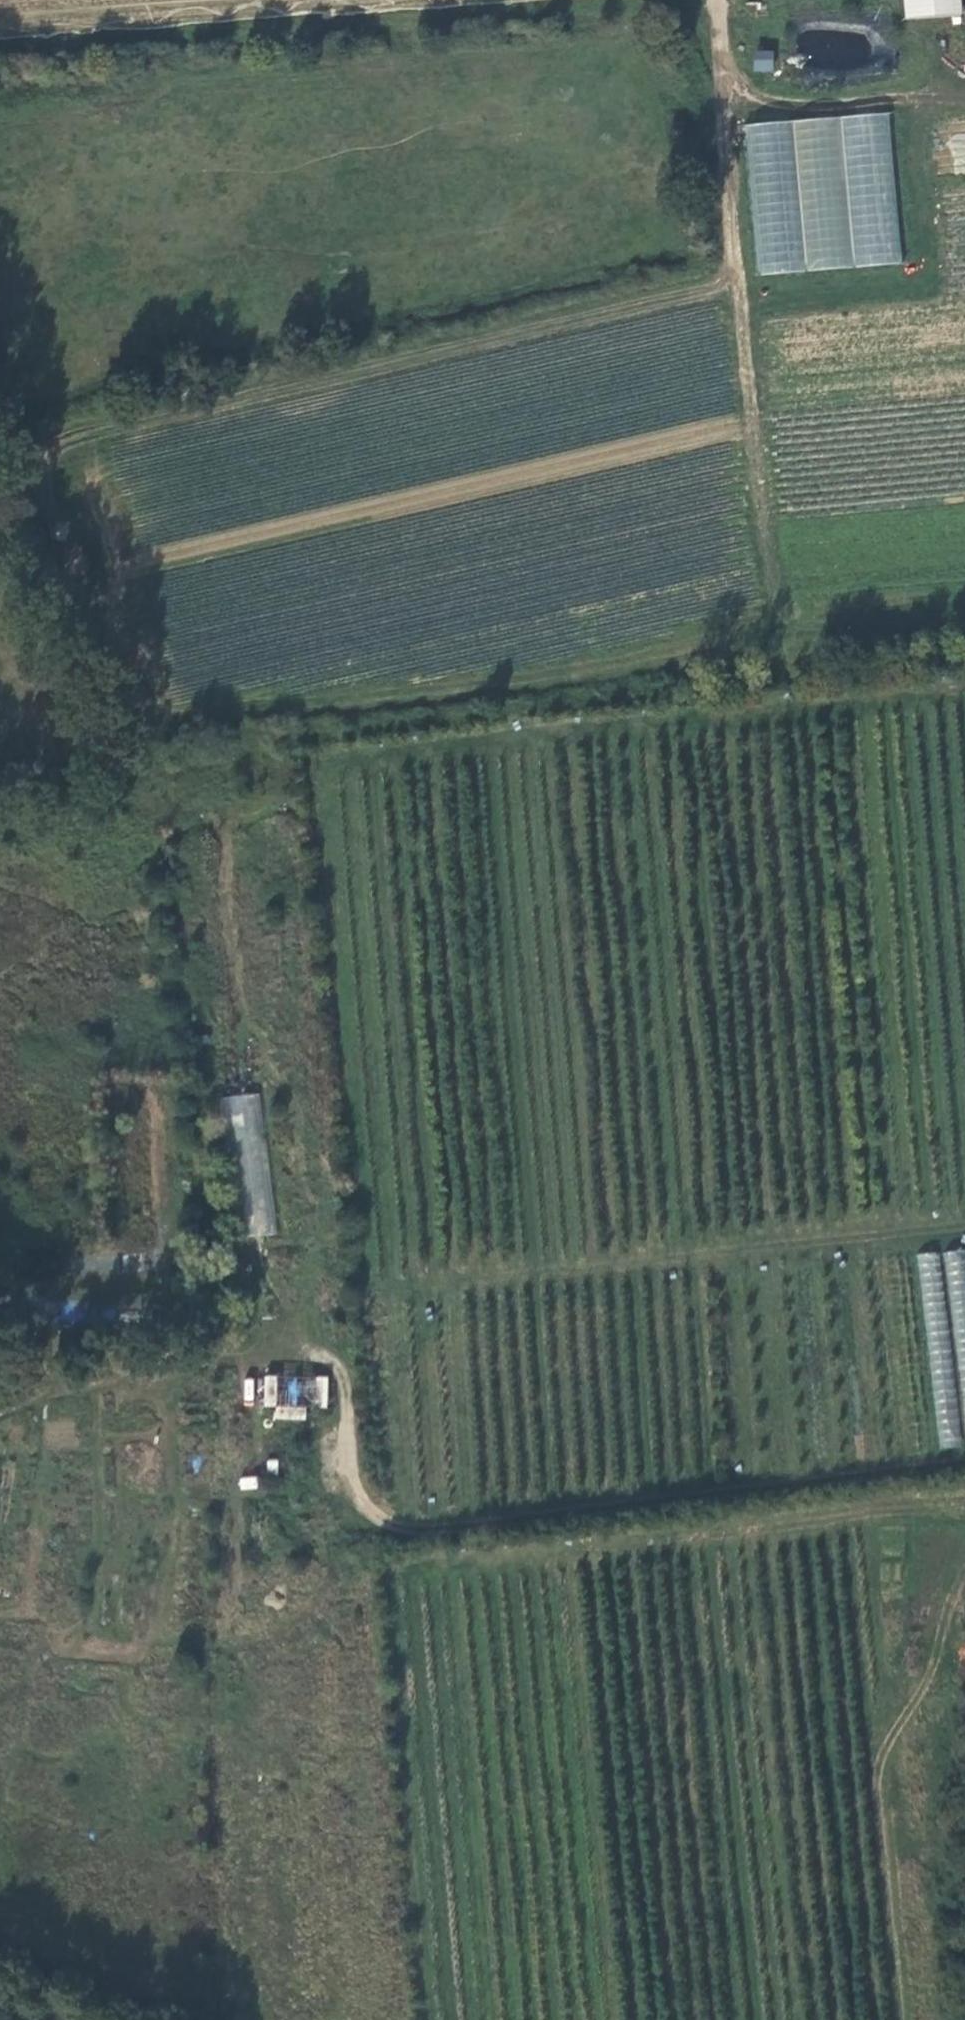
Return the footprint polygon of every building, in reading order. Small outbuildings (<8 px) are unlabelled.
[(960,15),(959,0),(901,0),(902,18),(960,15)] [(773,70),(773,58),(755,57),(755,69),(773,70)] [(744,126),(758,277),(901,263),(890,110),(744,126)] [(273,1234),(263,1093),(230,1095),(240,1236),(273,1234)] [(951,1256),(961,1351),(960,1351),(964,1397),(964,1255),(951,1256)] [(921,1259),(925,1281),(941,1278),(937,1256),(921,1259)] [(926,1298),(937,1448),(958,1447),(947,1297),(926,1298)]
